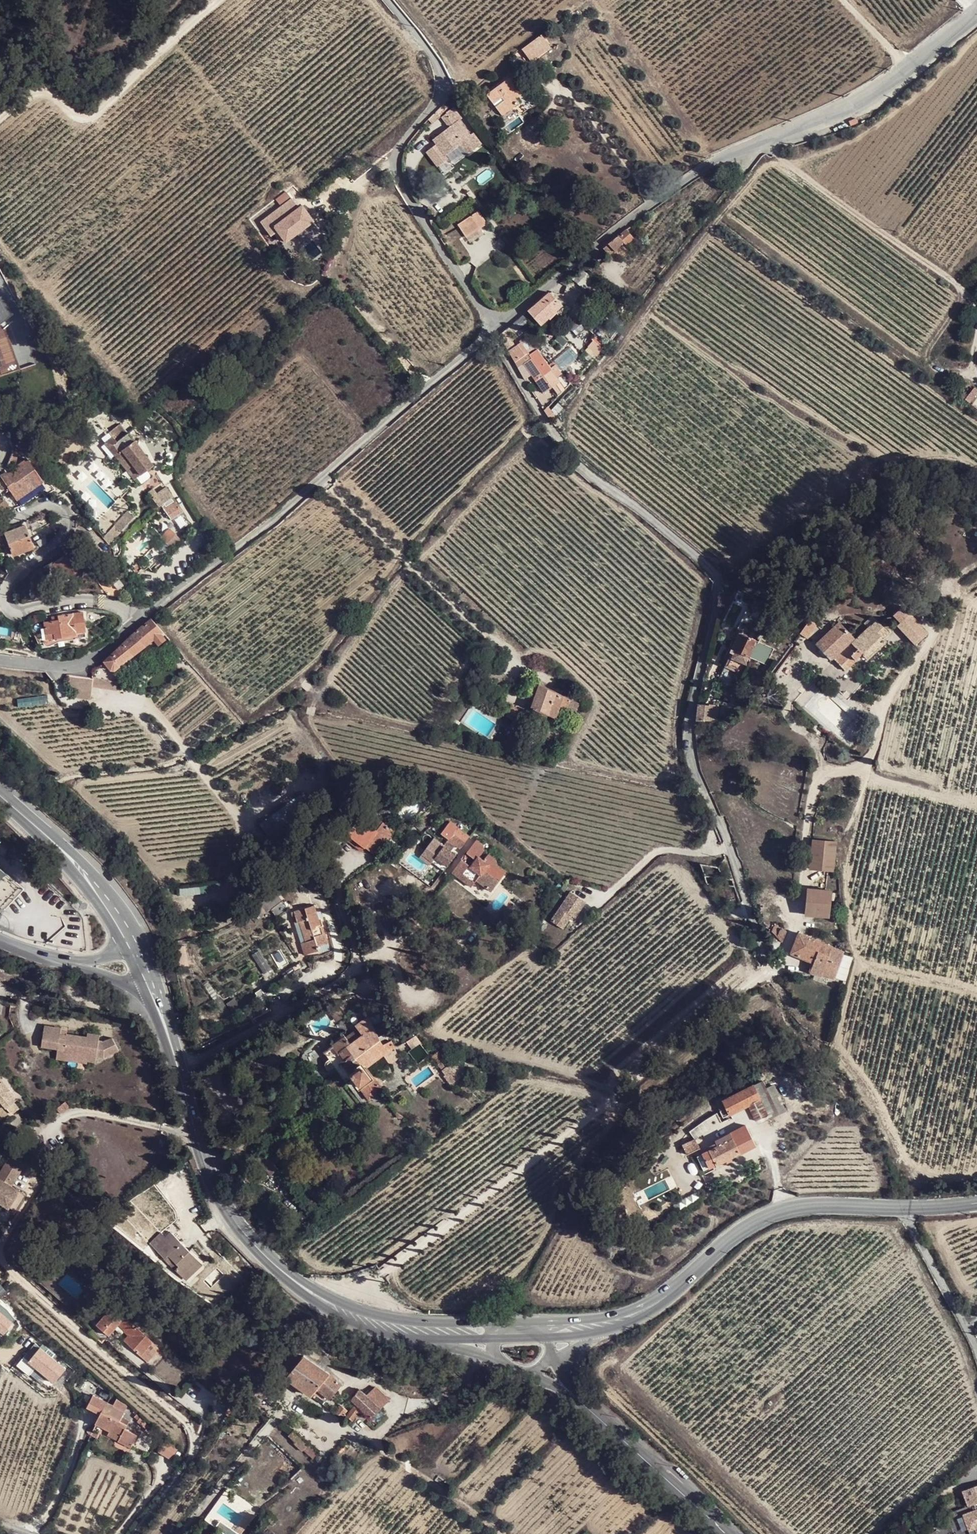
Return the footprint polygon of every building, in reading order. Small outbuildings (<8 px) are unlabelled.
[(541,35),(522,49),(531,61),(550,47),(541,35)] [(515,97),(524,90),(513,75),(486,94),(501,115),(519,103),(515,97)] [(454,107),(441,116),(449,127),(432,140),(433,141),(426,145),(433,154),(440,149),(444,155),(460,144),(467,153),(481,143),(474,133),(470,135),(459,120),(462,118),(454,107)] [(435,112),(429,119),(432,123),(440,117),(435,112)] [(299,208),(291,198),(260,223),(271,236),(278,231),(286,242),(313,221),(301,206),(299,208)] [(478,210),(458,223),(466,236),(486,223),(478,210)] [(602,248),(608,254),(613,250),(614,251),(623,242),(625,245),(633,237),(626,229),(602,248)] [(547,232),(539,237),(543,244),(551,239),(547,232)] [(565,247),(568,245),(560,235),(557,236),(565,247)] [(519,253),(526,248),(522,242),(516,248),(519,253)] [(581,270),(571,278),(574,282),(585,273),(581,270)] [(536,320),(544,313),(558,302),(549,292),(527,311),(532,316),(536,320)] [(12,314),(1,295),(0,296),(0,323),(12,314)] [(544,313),(549,318),(563,306),(558,302),(544,313)] [(527,311),(505,329),(510,337),(518,331),(516,330),(532,316),(527,311)] [(498,335),(517,368),(524,364),(535,380),(544,392),(552,386),(549,381),(556,376),(551,369),(549,366),(536,349),(530,353),(529,352),(528,353),(521,342),(515,345),(510,337),(505,329),(498,335)] [(517,368),(528,385),(535,380),(524,364),(517,368)] [(557,367),(551,369),(556,376),(561,373),(557,367)] [(561,383),(556,376),(549,381),(552,386),(554,388),(561,383)] [(116,441),(108,447),(132,479),(151,465),(127,433),(125,434),(117,424),(113,423),(106,428),(116,441)] [(12,451),(11,453),(9,456),(5,464),(1,470),(0,471),(0,492),(1,494),(9,489),(13,494),(17,500),(42,482),(26,459),(13,467),(18,457),(18,451),(12,451)] [(17,500),(21,506),(46,488),(42,482),(17,500)] [(171,495),(162,482),(148,492),(158,506),(167,500),(171,495)] [(44,491),(48,496),(57,489),(53,485),(44,491)] [(131,507),(123,497),(119,501),(127,510),(131,507)] [(164,508),(170,518),(182,511),(175,500),(164,508)] [(10,508),(7,501),(0,504),(0,513),(10,508)] [(11,552),(32,545),(28,535),(25,525),(4,532),(11,552)] [(103,537),(109,544),(120,532),(116,528),(113,526),(103,537)] [(177,538),(170,530),(163,537),(170,545),(177,538)] [(34,548),(32,545),(11,552),(13,555),(34,548)] [(117,588),(123,584),(118,579),(117,579),(105,564),(96,570),(109,585),(113,583),(117,588)] [(760,610),(762,606),(756,601),(754,606),(760,610)] [(769,622),(773,613),(765,608),(761,614),(760,616),(769,622)] [(58,619),(52,620),(44,622),(46,638),(75,634),(75,631),(85,630),(84,621),(82,611),(57,615),(58,619)] [(915,645),(928,633),(910,614),(897,626),(915,645)] [(864,624),(868,628),(871,625),(872,626),(877,621),(873,617),(864,624)] [(158,644),(167,637),(151,619),(150,618),(132,633),(103,661),(110,670),(112,670),(114,670),(119,667),(134,654),(154,639),(158,644)] [(811,618),(799,633),(807,638),(818,624),(811,618)] [(855,640),(849,633),(845,637),(832,629),(816,644),(830,661),(834,657),(835,659),(834,660),(845,672),(863,655),(866,660),(886,642),(883,639),(889,634),(877,621),(872,626),(871,625),(868,628),(855,640)] [(845,637),(849,633),(839,622),(832,629),(845,637)] [(729,637),(735,640),(738,632),(732,630),(729,637)] [(734,660),(731,667),(743,673),(746,665),(748,666),(752,658),(766,664),(773,648),(738,632),(735,640),(731,649),(735,652),(731,659),(734,660)] [(756,637),(757,639),(759,640),(760,640),(762,639),(763,638),(764,637),(764,635),(764,634),(763,633),(762,632),(760,632),(758,632),(757,632),(756,633),(756,635),(756,636),(756,637)] [(169,647),(173,643),(170,640),(161,647),(164,651),(169,647)] [(92,679),(69,676),(67,688),(75,689),(75,698),(90,700),(92,687),(92,679)] [(579,704),(540,685),(532,707),(529,713),(539,718),(541,712),(548,714),(555,718),(560,706),(575,714),(579,704)] [(697,705),(696,721),(707,721),(716,719),(717,706),(708,705),(708,706),(697,705)] [(356,824),(348,835),(364,847),(375,855),(394,830),(376,816),(368,826),(360,820),(356,817),(352,822),(356,824)] [(422,821),(429,828),(436,821),(431,817),(429,819),(426,817),(422,821)] [(404,823),(396,832),(402,837),(410,828),(404,823)] [(470,836),(459,827),(449,838),(453,841),(448,847),(444,844),(432,860),(444,870),(456,854),(451,849),(456,843),(462,848),(470,836)] [(482,843),(477,839),(467,852),(475,859),(470,864),(462,859),(452,871),(461,879),(470,887),(476,880),(487,889),(496,878),(498,880),(506,871),(497,865),(496,860),(488,853),(483,859),(479,855),(484,849),(482,843)] [(833,871),(836,842),(812,840),(810,868),(833,871)] [(4,909),(24,888),(0,868),(0,906),(4,909)] [(806,914),(829,917),(831,892),(808,890),(806,914)] [(315,905),(294,911),(297,922),(299,922),(303,937),(303,943),(300,944),(304,955),(318,950),(317,946),(328,943),(323,926),(321,926),(315,905)] [(782,943),(787,932),(776,924),(772,931),(782,943)] [(560,945),(570,936),(568,934),(569,932),(563,926),(552,936),(560,945)] [(833,979),(844,952),(799,933),(791,954),(814,963),(811,971),(822,976),(833,979)] [(299,963),(286,971),(288,975),(292,973),(294,975),(301,971),(299,969),(302,967),(299,963)] [(230,1012),(225,1005),(220,1009),(225,1015),(230,1012)] [(332,1046),(324,1052),(329,1059),(361,1104),(383,1089),(366,1066),(387,1052),(394,1048),(395,1048),(391,1040),(382,1045),(373,1025),(369,1016),(355,1026),(358,1029),(346,1037),(344,1034),(330,1044),(332,1046)] [(60,1030),(44,1028),(41,1049),(57,1051),(62,1052),(62,1053),(86,1056),(86,1061),(94,1062),(95,1057),(103,1058),(115,1053),(109,1038),(100,1041),(85,1040),(85,1038),(75,1037),(75,1039),(73,1038),(73,1036),(64,1036),(64,1034),(59,1033),(60,1030)] [(420,1043),(408,1052),(418,1064),(429,1054),(420,1043)] [(62,1052),(57,1051),(56,1060),(86,1064),(86,1061),(86,1056),(62,1053),(62,1052)] [(443,1070),(449,1066),(437,1051),(431,1056),(443,1070)] [(455,1060),(449,1066),(456,1075),(462,1069),(455,1060)] [(2,1121),(9,1115),(5,1110),(12,1103),(15,1101),(0,1082),(0,1118),(2,1121)] [(755,1121),(776,1111),(773,1104),(769,1096),(766,1090),(762,1082),(722,1101),(729,1116),(748,1106),(755,1121)] [(776,1086),(766,1090),(769,1096),(773,1104),(776,1111),(785,1107),(776,1086)] [(66,1102),(56,1109),(60,1114),(69,1107),(66,1102)] [(12,1103),(5,1110),(9,1115),(10,1115),(17,1109),(12,1103)] [(704,1120),(689,1131),(695,1139),(711,1129),(704,1120)] [(710,1146),(701,1150),(710,1167),(716,1164),(716,1165),(730,1158),(739,1153),(739,1154),(756,1145),(750,1133),(734,1141),(730,1133),(709,1143),(710,1146)] [(696,1141),(684,1148),(687,1153),(699,1147),(696,1141)] [(0,1184),(0,1199),(8,1204),(10,1200),(23,1208),(32,1191),(18,1183),(30,1161),(17,1154),(0,1184)] [(175,1270),(181,1276),(198,1260),(201,1257),(192,1249),(189,1251),(171,1232),(165,1237),(161,1232),(149,1244),(164,1258),(168,1255),(178,1266),(175,1270)] [(164,1258),(175,1270),(178,1266),(168,1255),(164,1258)] [(181,1276),(185,1281),(203,1264),(198,1260),(181,1276)] [(56,1262),(53,1266),(61,1273),(65,1268),(56,1262)] [(61,1273),(53,1266),(51,1269),(59,1276),(61,1273)] [(154,1341),(106,1302),(100,1309),(106,1314),(97,1325),(109,1335),(119,1324),(126,1330),(125,1331),(129,1334),(125,1340),(142,1356),(148,1349),(152,1352),(155,1355),(160,1348),(153,1342),(154,1341)] [(9,1306),(8,1307),(7,1308),(3,1313),(0,1311),(0,1325),(7,1330),(14,1335),(20,1325),(11,1307),(9,1306)] [(146,1359),(152,1352),(148,1349),(142,1356),(146,1359)] [(304,1355),(285,1378),(323,1404),(341,1384),(329,1373),(304,1355)] [(362,1408),(371,1418),(390,1400),(376,1387),(366,1395),(360,1389),(351,1399),(357,1404),(347,1417),(352,1421),(359,1413),(362,1408)] [(107,1402),(94,1395),(88,1406),(101,1413),(107,1402)] [(124,1412),(107,1402),(101,1413),(100,1413),(95,1424),(109,1431),(120,1437),(118,1440),(131,1448),(138,1435),(125,1429),(127,1425),(120,1421),(124,1412)] [(340,1405),(335,1413),(342,1417),(347,1410),(340,1405)] [(231,1419),(237,1413),(232,1408),(225,1415),(231,1419)] [(367,1421),(371,1418),(362,1408),(359,1413),(367,1421)] [(146,1430),(150,1426),(140,1418),(137,1422),(146,1430)] [(154,1439),(159,1433),(150,1426),(146,1430),(145,1431),(154,1439)] [(293,1430),(288,1436),(294,1442),(293,1444),(302,1451),(303,1451),(309,1445),(310,1444),(293,1430)] [(107,1435),(118,1440),(120,1437),(109,1431),(107,1435)] [(165,1439),(157,1452),(170,1460),(178,1447),(165,1439)] [(309,1445),(303,1451),(313,1459),(318,1453),(309,1445)] [(965,1494),(969,1506),(974,1504),(976,1510),(964,1515),(970,1530),(976,1528),(976,1531),(976,1485),(971,1487),(973,1491),(965,1494)] [(220,1498),(212,1508),(216,1511),(223,1501),(220,1498)] [(246,1518),(239,1527),(244,1530),(250,1522),(246,1518)]
